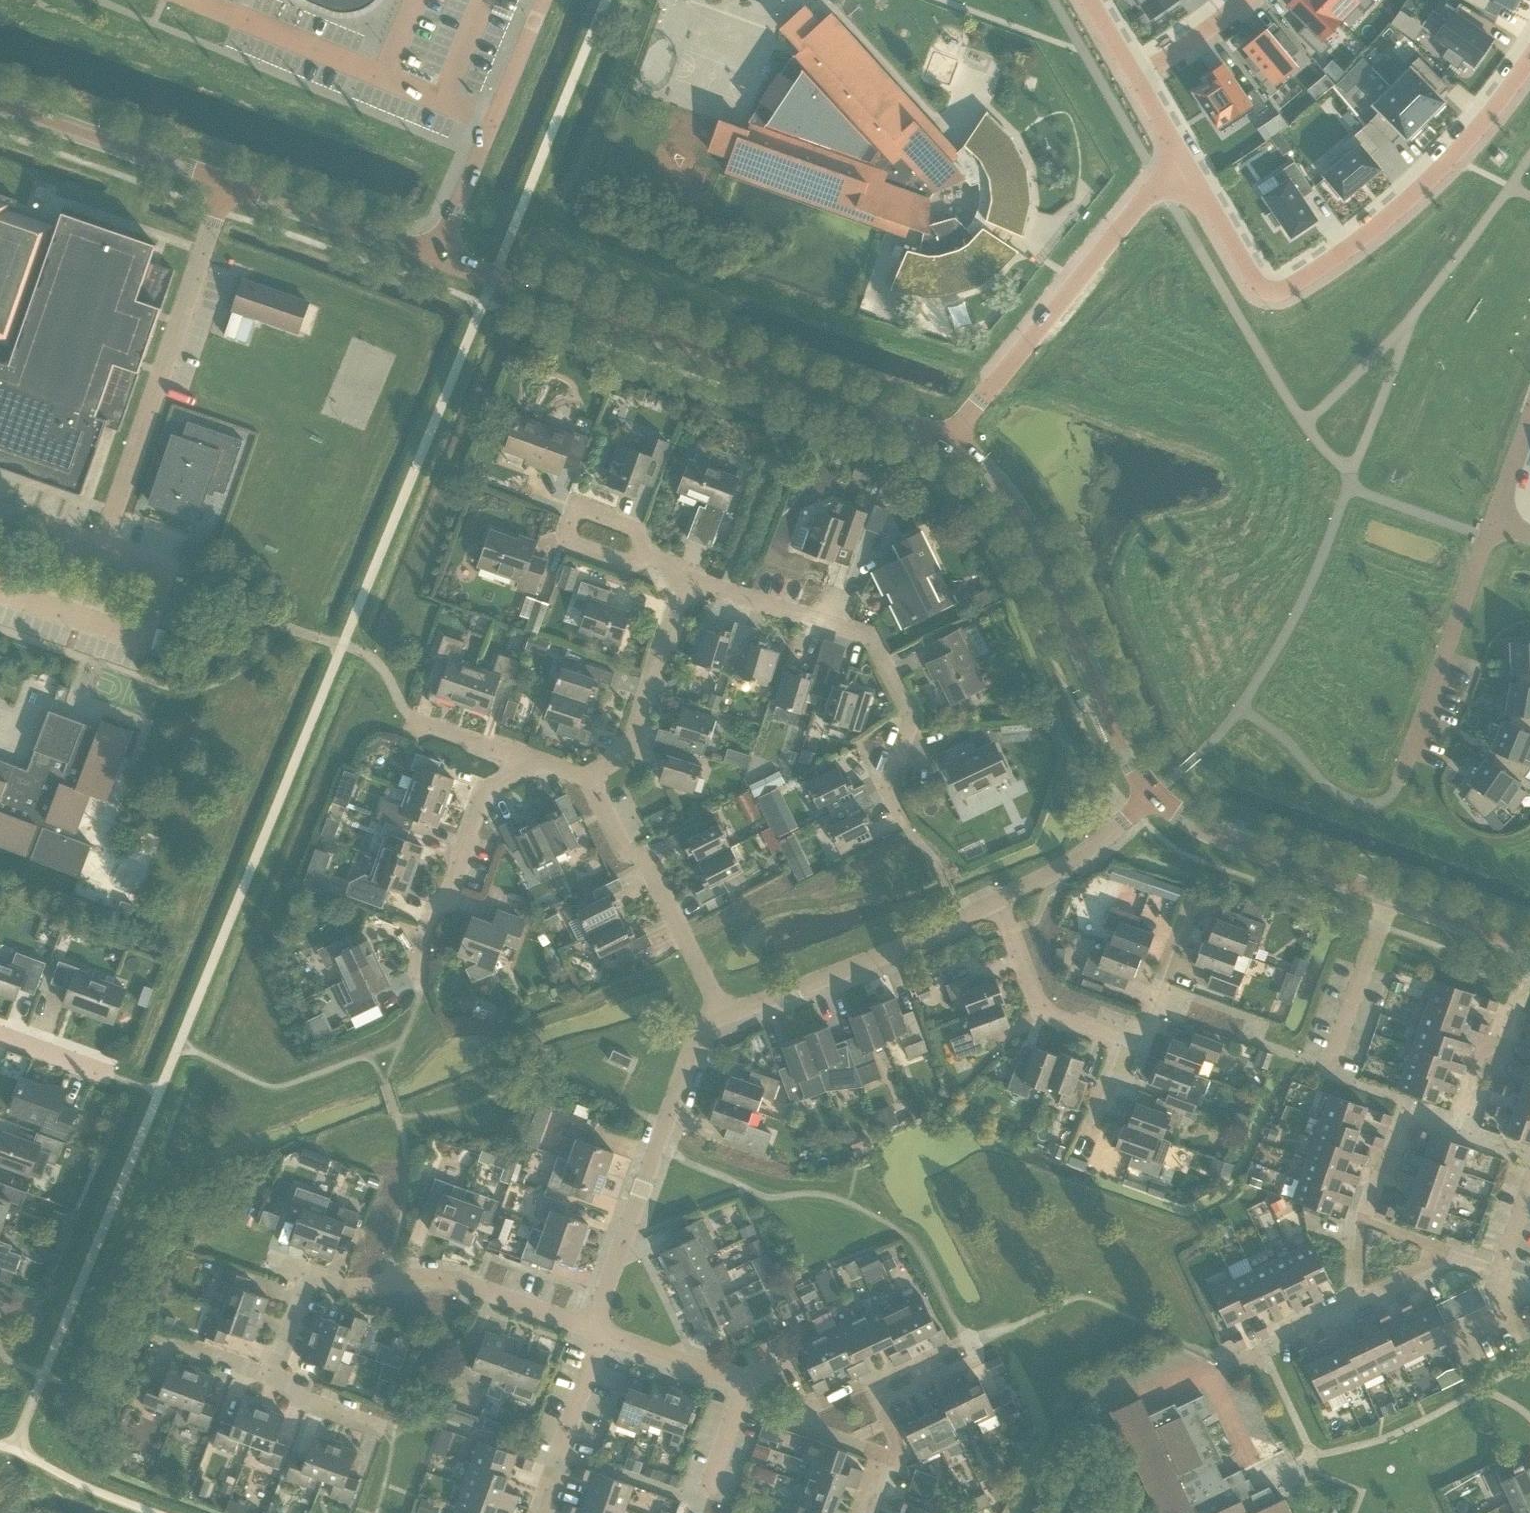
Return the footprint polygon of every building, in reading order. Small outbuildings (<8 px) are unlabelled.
[(328,8),(333,10),(337,11),(341,11),(348,12),(352,11),(358,10),(362,8),(366,6),(370,4),(374,0),(308,0),(328,8)] [(1140,4),(1141,3),(1151,17),(1175,0),(1137,0),(1140,4)] [(1288,5),(1306,23),(1297,32),(1321,56),(1331,45),(1323,37),(1340,20),(1320,0),(1293,0),(1288,5)] [(1340,20),(1357,3),(1365,11),(1375,0),(1320,0),(1340,20)] [(1485,10),(1490,0),(1466,0),(1485,10)] [(1514,10),(1519,0),(1496,0),(1514,10)] [(1447,19),(1434,37),(1448,47),(1441,56),(1458,68),(1464,58),(1474,64),(1492,38),(1454,12),(1456,8),(1446,1),(1438,12),(1447,19)] [(720,119),(709,149),(731,156),(726,170),(731,172),(825,205),(879,224),(906,234),(909,225),(924,230),(918,252),(907,249),(890,288),(892,289),(893,286),(925,294),(926,294),(944,294),(944,293),(976,284),(992,275),(1015,251),(1017,252),(1018,251),(1005,242),(1011,231),(1023,236),(1024,234),(1021,233),(1029,201),(1025,168),(1011,137),(987,114),(988,112),(987,111),(965,144),(956,152),(830,14),(819,24),(804,7),(781,28),(797,46),(801,50),(795,56),(793,54),(792,55),(749,121),(751,122),(748,130),(720,119)] [(1250,54),(1245,58),(1256,72),(1262,68),(1275,83),(1296,65),(1290,58),(1299,50),(1281,28),(1271,36),(1266,30),(1245,48),(1250,54)] [(1419,56),(1390,84),(1426,120),(1433,112),(1435,115),(1445,106),(1442,103),(1444,101),(1435,92),(1445,83),(1419,56)] [(1333,61),(1324,71),(1336,83),(1345,73),(1333,61)] [(1196,90),(1183,99),(1210,139),(1243,116),(1247,122),(1257,115),(1244,95),(1233,103),(1213,72),(1193,85),(1196,90)] [(1349,73),(1336,86),(1346,96),(1359,83),(1349,73)] [(1335,84),(1327,75),(1318,82),(1326,92),(1335,84)] [(1379,111),(1370,120),(1388,139),(1398,129),(1407,138),(1409,136),(1411,139),(1420,129),(1418,127),(1426,120),(1390,84),(1371,103),(1379,111)] [(1351,153),(1325,175),(1330,181),(1327,184),(1338,197),(1341,194),(1344,198),(1379,168),(1369,156),(1378,148),(1361,128),(1343,144),(1351,153)] [(1287,143),(1281,133),(1272,140),(1278,149),(1287,143)] [(1280,185),(1264,196),(1274,210),(1267,214),(1275,226),(1282,222),(1291,236),(1316,219),(1302,197),(1313,190),(1294,161),(1273,175),(1280,185)] [(53,189),(38,184),(34,195),(49,200),(53,189)] [(40,480),(82,495),(108,421),(119,425),(117,430),(119,430),(175,270),(151,262),(157,245),(153,244),(153,246),(132,238),(134,232),(89,215),(86,222),(66,215),(66,214),(62,212),(55,233),(48,231),(49,229),(12,216),(17,200),(0,194),(0,466),(40,480)] [(234,310),(226,334),(248,341),(256,318),(298,332),(308,302),(244,279),(233,309),(234,310)] [(562,465),(577,471),(590,436),(574,431),(572,435),(518,416),(506,448),(529,456),(527,461),(560,472),(562,465)] [(225,494),(243,440),(188,421),(182,438),(173,436),(150,502),(196,518),(207,487),(225,494)] [(642,475),(654,479),(668,442),(650,435),(643,454),(619,445),(605,481),(635,493),(642,475)] [(707,507),(722,512),(739,468),(696,452),(681,491),(709,502),(707,507)] [(846,564),(856,540),(865,513),(851,508),(846,522),(817,512),(804,549),(833,560),(846,564)] [(492,530),(479,565),(521,580),(518,586),(534,592),(545,561),(530,555),(535,541),(520,536),(518,540),(492,530)] [(887,592),(903,623),(938,605),(924,575),(938,568),(920,532),(895,544),(902,558),(875,571),(885,593),(887,592)] [(581,580),(576,595),(573,606),(587,610),(581,628),(619,641),(629,612),(603,604),(608,589),(581,580)] [(548,603),(536,598),(525,629),(537,634),(548,603)] [(738,652),(746,624),(734,620),(731,631),(718,627),(716,632),(705,628),(695,663),(720,670),(727,649),(738,652)] [(955,632),(956,632),(934,643),(941,657),(928,664),(935,679),(939,677),(952,702),(985,685),(972,661),(991,651),(976,622),(955,632)] [(758,628),(746,624),(738,652),(748,655),(741,677),(767,685),(777,651),(766,647),(768,642),(754,638),(758,628)] [(437,696),(462,705),(475,666),(458,660),(465,642),(444,634),(436,657),(449,661),(437,696)] [(1511,643),(1512,671),(1516,671),(1517,684),(1529,686),(1529,642),(1511,643)] [(475,666),(462,705),(486,714),(499,678),(512,683),(520,661),(499,653),(493,672),(475,666)] [(553,691),(587,702),(590,692),(595,694),(600,681),(610,684),(614,672),(586,663),(583,674),(561,666),(553,691)] [(819,694),(827,666),(816,663),(812,673),(799,669),(797,674),(786,671),(776,705),(802,713),(806,700),(816,703),(819,694)] [(827,666),(819,694),(829,698),(822,719),(848,727),(860,726),(871,692),(859,688),(857,693),(847,690),(849,685),(836,680),(839,670),(827,666)] [(1506,711),(1510,711),(1508,725),(1529,734),(1529,686),(1517,684),(1511,683),(1506,711)] [(71,687),(60,684),(55,699),(66,703),(71,687)] [(583,713),(587,702),(553,691),(545,716),(560,721),(556,732),(590,743),(594,731),(584,728),(588,714),(583,713)] [(659,727),(655,739),(684,748),(687,737),(708,744),(716,718),(682,708),(679,719),(674,717),(670,731),(659,727)] [(25,853),(25,852),(32,854),(31,858),(80,877),(92,844),(73,836),(75,830),(75,831),(89,794),(105,800),(120,762),(132,730),(102,719),(99,728),(50,709),(34,749),(35,750),(27,769),(0,759),(0,844),(25,853)] [(1490,762),(1529,790),(1529,780),(1524,776),(1529,768),(1529,734),(1508,725),(1502,722),(1491,749),(1495,751),(1490,762)] [(821,725),(812,723),(808,736),(817,738),(821,725)] [(938,770),(939,770),(944,781),(953,777),(962,796),(1007,774),(993,743),(977,751),(970,737),(932,756),(938,770)] [(684,748),(655,739),(652,751),(662,754),(658,767),(663,769),(660,780),(694,790),(702,765),(680,758),(684,748)] [(410,790),(446,803),(455,778),(437,772),(441,761),(417,752),(411,768),(417,770),(410,790)] [(1472,785),(1464,796),(1485,819),(1501,804),(1504,806),(1519,783),(1485,759),(1469,783),(1472,785)] [(838,797),(843,807),(869,794),(864,783),(854,788),(848,775),(843,777),(838,767),(806,783),(818,807),(838,797)] [(785,782),(779,770),(765,777),(766,778),(750,786),(755,797),(785,782)] [(386,820),(410,829),(414,819),(437,827),(446,803),(410,790),(403,809),(391,805),(386,820)] [(757,803),(750,790),(733,798),(738,807),(749,802),(751,806),(757,803)] [(776,802),(770,790),(759,796),(765,808),(776,802)] [(549,819),(540,824),(555,856),(579,844),(569,824),(579,819),(566,793),(555,798),(560,808),(547,814),(549,819)] [(843,807),(834,811),(839,821),(828,826),(839,850),(871,835),(866,824),(871,822),(865,809),(875,805),(869,794),(843,807)] [(341,822),(328,817),(321,834),(334,839),(341,822)] [(379,857),(416,870),(424,846),(406,839),(410,829),(386,820),(380,835),(386,837),(379,857)] [(555,856),(540,824),(530,829),(528,824),(515,830),(510,820),(499,826),(512,852),(522,847),(532,867),(555,856)] [(694,853),(699,863),(731,846),(719,823),(699,833),(694,823),(667,836),(673,848),(683,843),(689,855),(694,853)] [(775,840),(769,828),(758,834),(764,845),(775,840)] [(731,846),(699,863),(704,872),(699,875),(705,887),(695,892),(701,903),(727,890),(722,880),(742,870),(731,846)] [(407,894),(416,870),(379,857),(372,876),(365,873),(350,881),(345,894),(382,907),(385,898),(389,888),(407,894)] [(1124,882),(1150,891),(1155,878),(1128,869),(1124,882)] [(577,910),(588,934),(620,918),(615,908),(620,906),(614,893),(624,888),(618,877),(592,890),(597,900),(577,910)] [(1150,891),(1177,900),(1181,887),(1155,878),(1150,891)] [(329,895),(311,888),(302,911),(320,918),(329,895)] [(133,904),(120,899),(116,908),(129,913),(133,904)] [(1141,956),(1145,957),(1154,934),(1136,927),(1140,916),(1112,906),(1104,925),(1116,929),(1110,943),(1110,944),(1141,956)] [(492,925),(473,918),(460,951),(460,952),(473,980),(496,969),(494,964),(503,940),(515,945),(524,921),(497,911),(492,925)] [(1238,953),(1252,958),(1257,943),(1259,943),(1266,924),(1237,914),(1233,925),(1216,918),(1207,941),(1238,953)] [(620,918),(588,934),(600,957),(614,950),(619,960),(651,944),(646,933),(636,938),(630,925),(625,927),(620,918)] [(336,960),(345,978),(380,962),(369,938),(352,946),(347,936),(323,947),(331,963),(336,960)] [(1246,973),(1252,958),(1238,953),(1207,941),(1204,939),(1195,963),(1212,969),(1206,986),(1235,997),(1244,972),(1246,973)] [(1133,978),(1141,956),(1110,944),(1110,943),(1107,942),(1101,958),(1090,953),(1082,973),(1111,983),(1115,972),(1133,978)] [(35,990),(45,962),(17,952),(12,965),(0,961),(0,993),(15,998),(20,984),(35,990)] [(113,1022),(125,988),(85,973),(87,970),(59,959),(50,982),(69,989),(64,1004),(113,1022)] [(380,962),(345,978),(354,997),(348,1000),(356,1015),(379,1003),(374,993),(391,985),(380,962)] [(1001,1003),(1005,1002),(996,979),(978,985),(974,974),(946,984),(953,1004),(964,999),(969,1014),(970,1014),(1001,1003)] [(1300,979),(1287,974),(1283,985),(1295,990),(1300,979)] [(1104,985),(1090,980),(1087,988),(1101,993),(1104,985)] [(1435,980),(1427,1003),(1465,1016),(1473,993),(1435,980)] [(871,1006),(872,1009),(873,1009),(885,1040),(900,1034),(908,1057),(928,1050),(912,1010),(901,1014),(895,997),(871,1006)] [(1479,1004),(1495,1010),(1498,1002),(1482,997),(1479,1004)] [(1009,1026),(1001,1003),(970,1014),(969,1014),(966,1015),(971,1030),(950,1039),(957,1058),(996,1043),(992,1032),(1009,1026)] [(1427,1003),(1419,1026),(1457,1039),(1465,1016),(1427,1003)] [(856,1068),(862,1084),(881,1076),(871,1049),(887,1044),(885,1040),(873,1009),(872,1009),(850,1018),(857,1035),(846,1039),(856,1068)] [(1471,1027),(1487,1033),(1490,1025),(1474,1020),(1471,1027)] [(805,1038),(823,1086),(825,1090),(826,1090),(825,1086),(839,1080),(842,1087),(860,1080),(845,1040),(834,1044),(828,1026),(804,1035),(805,1038)] [(1419,1026),(1412,1047),(1449,1059),(1454,1047),(1469,1052),(1472,1044),(1457,1039),(1419,1026)] [(1164,1061),(1199,1073),(1204,1059),(1215,1063),(1222,1044),(1194,1033),(1189,1045),(1172,1038),(1164,1061)] [(823,1086),(805,1038),(783,1047),(790,1064),(778,1069),(791,1102),(803,1098),(804,1093),(823,1086)] [(1520,1045),(1517,1052),(1529,1057),(1529,1048),(1520,1045)] [(1047,1087),(1048,1087),(1059,1056),(1058,1055),(1036,1047),(1029,1064),(1018,1060),(1007,1089),(1027,1096),(1031,1085),(1046,1090),(1047,1087)] [(1408,1059),(1405,1066),(1442,1080),(1447,1067),(1462,1073),(1465,1065),(1449,1059),(1412,1047),(1408,1059)] [(632,1058),(613,1049),(608,1059),(628,1068),(632,1058)] [(1273,1054),(1260,1049),(1254,1063),(1268,1068),(1273,1054)] [(1059,1051),(1058,1055),(1059,1056),(1048,1087),(1062,1092),(1058,1103),(1077,1110),(1088,1082),(1077,1078),(1083,1060),(1059,1051)] [(1199,1073),(1164,1061),(1160,1059),(1151,1083),(1168,1089),(1165,1100),(1157,1097),(1193,1111),(1200,1092),(1189,1087),(1195,1073),(1198,1075),(1199,1073)] [(1528,1069),(1528,1070),(1513,1065),(1510,1073),(1525,1078),(1521,1090),(1529,1094),(1529,1070),(1528,1069)] [(1442,1080),(1405,1066),(1397,1088),(1435,1101),(1439,1087),(1455,1093),(1457,1085),(1442,1080)] [(718,1097),(756,1111),(762,1096),(773,1099),(780,1080),(751,1070),(747,1081),(729,1075),(722,1098),(718,1096),(718,1097)] [(66,1137),(75,1111),(60,1105),(65,1090),(48,1084),(46,1089),(22,1081),(11,1111),(44,1123),(42,1128),(66,1137)] [(1508,1095),(1511,1087),(1495,1082),(1493,1089),(1508,1095)] [(1521,1090),(1513,1111),(1529,1117),(1529,1094),(1521,1090)] [(1330,1094),(1322,1115),(1359,1128),(1367,1107),(1330,1094)] [(756,1111),(718,1097),(710,1120),(727,1126),(723,1138),(765,1152),(771,1133),(747,1124),(752,1110),(756,1111)] [(1123,1124),(1162,1138),(1167,1123),(1179,1127),(1186,1108),(1193,1111),(1157,1097),(1153,1109),(1135,1102),(1127,1125),(1123,1123),(1123,1124)] [(1501,1115),(1504,1108),(1488,1102),(1486,1110),(1501,1115)] [(537,1103),(533,1116),(545,1121),(550,1107),(537,1103)] [(587,1118),(590,1108),(577,1103),(573,1112),(587,1118)] [(899,1123),(892,1104),(874,1111),(881,1130),(899,1123)] [(1389,1124),(1392,1116),(1376,1110),(1373,1118),(1389,1124)] [(1251,1116),(1238,1111),(1233,1124),(1246,1129),(1251,1116)] [(1513,1111),(1506,1133),(1529,1141),(1529,1117),(1513,1111)] [(1359,1128),(1322,1115),(1315,1136),(1352,1149),(1359,1128)] [(569,1159),(606,1172),(613,1152),(589,1143),(593,1131),(569,1123),(562,1143),(573,1147),(569,1159)] [(1162,1139),(1162,1138),(1123,1124),(1115,1147),(1132,1153),(1128,1165),(1157,1175),(1164,1156),(1169,1141),(1162,1139)] [(1428,1143),(1424,1155),(1461,1169),(1469,1147),(1414,1127),(1411,1137),(1428,1143)] [(64,1141),(38,1131),(34,1142),(4,1132),(0,1142),(0,1163),(29,1174),(36,1156),(56,1164),(64,1141)] [(1381,1146),(1384,1139),(1368,1133),(1365,1141),(1381,1146)] [(1352,1149),(1315,1136),(1307,1157),(1344,1170),(1349,1158),(1364,1163),(1367,1156),(1351,1150),(1352,1149)] [(1066,1147),(1055,1143),(1051,1154),(1062,1159),(1066,1147)] [(1461,1169),(1424,1155),(1424,1157),(1408,1151),(1405,1159),(1421,1165),(1417,1176),(1454,1190),(1461,1169)] [(1344,1171),(1344,1170),(1307,1157),(1300,1178),(1337,1191),(1341,1179),(1357,1184),(1359,1176),(1344,1171)] [(606,1172),(569,1159),(565,1171),(554,1167),(546,1187),(570,1195),(575,1183),(599,1192),(606,1172)] [(384,1174),(374,1171),(369,1184),(379,1188),(384,1174)] [(430,1175),(421,1171),(416,1184),(425,1187),(430,1175)] [(1454,1190),(1417,1176),(1416,1177),(1401,1172),(1398,1180),(1413,1185),(1409,1197),(1446,1211),(1454,1190)] [(429,1230),(449,1237),(463,1200),(468,1189),(455,1184),(435,1177),(426,1201),(438,1205),(429,1230)] [(1352,1196),(1337,1191),(1300,1178),(1292,1199),(1329,1212),(1334,1199),(1349,1204),(1352,1196)] [(1168,1185),(1152,1180),(1147,1192),(1164,1198),(1168,1185)] [(2,1225),(11,1201),(21,1204),(26,1191),(0,1181),(0,1224),(2,1225)] [(310,1253),(324,1214),(312,1210),(316,1197),(296,1190),(288,1212),(299,1216),(290,1243),(304,1248),(303,1250),(310,1253)] [(463,1200),(449,1237),(470,1244),(478,1220),(490,1224),(499,1200),(479,1193),(475,1204),(463,1200)] [(544,1230),(581,1243),(588,1223),(564,1214),(568,1203),(544,1194),(537,1214),(548,1218),(544,1230)] [(1446,1211),(1409,1197),(1401,1219),(1439,1232),(1446,1211)] [(1287,1207),(1283,1198),(1271,1203),(1276,1212),(1287,1207)] [(1392,1216),(1395,1208),(1379,1202),(1376,1210),(1392,1216)] [(336,1218),(324,1214),(310,1253),(317,1255),(318,1252),(332,1258),(342,1231),(353,1235),(361,1213),(340,1206),(336,1218)] [(719,1250),(703,1217),(676,1229),(682,1242),(661,1252),(667,1266),(665,1267),(668,1274),(705,1256),(719,1250)] [(757,1233),(752,1223),(740,1228),(745,1238),(757,1233)] [(581,1243),(544,1230),(539,1242),(528,1238),(521,1258),(545,1266),(549,1255),(574,1263),(581,1243)] [(765,1252),(759,1237),(748,1242),(755,1256),(765,1252)] [(16,1272),(23,1254),(11,1250),(13,1244),(0,1239),(0,1266),(16,1272)] [(1311,1241),(1291,1251),(1308,1287),(1315,1301),(1322,1298),(1315,1283),(1328,1277),(1311,1241)] [(1308,1287),(1291,1251),(1271,1261),(1288,1296),(1295,1311),(1303,1307),(1296,1293),(1308,1287)] [(876,1252),(857,1260),(862,1272),(881,1264),(876,1252)] [(711,1267),(705,1256),(668,1274),(671,1280),(673,1279),(680,1292),(726,1270),(722,1262),(711,1267)] [(897,1265),(893,1256),(882,1262),(886,1270),(897,1265)] [(1276,1302),(1288,1296),(1271,1261),(1251,1270),(1268,1306),(1269,1305),(1276,1320),(1283,1316),(1276,1302)] [(229,1294),(225,1305),(263,1319),(266,1312),(263,1311),(268,1297),(242,1287),(246,1276),(224,1268),(216,1289),(229,1294)] [(684,1307),(687,1313),(724,1296),(719,1284),(730,1279),(726,1270),(680,1292),(686,1306),(684,1307)] [(1248,1315),(1268,1306),(1251,1270),(1231,1280),(1248,1315)] [(780,1282),(775,1272),(761,1278),(766,1288),(780,1282)] [(836,1289),(830,1275),(817,1280),(824,1295),(836,1289)] [(1227,1325),(1248,1315),(1231,1280),(1210,1290),(1227,1325)] [(818,1296),(812,1282),(798,1288),(804,1302),(818,1296)] [(1476,1309),(1486,1304),(1476,1285),(1466,1289),(1476,1309)] [(1476,1309),(1466,1289),(1456,1294),(1466,1314),(1476,1309)] [(1456,1319),(1466,1314),(1456,1294),(1446,1299),(1456,1319)] [(901,1305),(917,1340),(928,1334),(934,1346),(947,1340),(941,1328),(937,1329),(921,1295),(901,1305)] [(730,1307),(724,1296),(687,1313),(690,1319),(692,1318),(699,1332),(724,1320),(729,1331),(751,1321),(741,1301),(730,1307)] [(1406,1317),(1423,1353),(1446,1342),(1429,1306),(1415,1313),(1407,1296),(1398,1300),(1406,1317)] [(1456,1319),(1446,1299),(1436,1304),(1446,1324),(1456,1319)] [(263,1319),(225,1305),(221,1317),(208,1313),(201,1334),(223,1341),(227,1330),(254,1339),(259,1325),(261,1325),(263,1319)] [(906,1345),(917,1340),(901,1305),(881,1314),(903,1361),(911,1357),(906,1345)] [(894,1365),(903,1361),(881,1314),(877,1306),(857,1315),(873,1350),(885,1345),(894,1365)] [(1401,1363),(1423,1353),(1406,1317),(1393,1323),(1385,1306),(1376,1311),(1384,1328),(1401,1363)] [(308,1327),(305,1334),(344,1348),(348,1336),(361,1341),(368,1320),(346,1312),(342,1323),(316,1314),(310,1328),(308,1327)] [(857,1315),(837,1325),(861,1374),(869,1370),(862,1355),(873,1350),(857,1315)] [(1381,1372),(1401,1363),(1384,1328),(1372,1333),(1365,1319),(1358,1322),(1364,1337),(1381,1372)] [(178,1325),(164,1320),(161,1329),(175,1334),(178,1325)] [(1261,1339),(1268,1335),(1261,1320),(1254,1324),(1261,1339)] [(861,1374),(837,1325),(817,1334),(834,1369),(845,1364),(852,1379),(861,1374)] [(1321,1346),(1329,1343),(1321,1328),(1314,1331),(1321,1346)] [(1362,1382),(1381,1372),(1364,1337),(1352,1343),(1345,1328),(1338,1332),(1345,1346),(1362,1382)] [(482,1370),(493,1374),(507,1338),(508,1335),(501,1333),(500,1335),(485,1331),(476,1357),(465,1353),(456,1375),(477,1382),(482,1370)] [(1239,1349),(1246,1346),(1239,1331),(1232,1334),(1239,1349)] [(344,1348),(305,1334),(303,1341),(305,1342),(300,1356),(326,1366),(322,1377),(345,1385),(352,1364),(340,1360),(344,1348)] [(834,1369),(817,1334),(797,1344),(813,1377),(809,1379),(817,1395),(829,1389),(822,1374),(834,1369)] [(1301,1356),(1309,1352),(1302,1337),(1294,1341),(1301,1356)] [(507,1338),(493,1374),(489,1386),(511,1393),(523,1357),(511,1353),(516,1341),(507,1338)] [(1342,1391),(1362,1382),(1345,1346),(1325,1355),(1342,1391)] [(523,1357),(511,1393),(531,1401),(549,1353),(539,1349),(535,1361),(523,1357)] [(1323,1400),(1342,1391),(1325,1355),(1306,1365),(1323,1400)] [(179,1403),(193,1365),(187,1363),(186,1365),(171,1360),(161,1386),(150,1382),(142,1404),(163,1412),(168,1399),(179,1403)] [(200,1368),(193,1365),(179,1403),(191,1408),(186,1420),(207,1428),(215,1406),(204,1402),(214,1376),(199,1370),(200,1368)] [(1464,1379),(1458,1367),(1446,1369),(1437,1377),(1442,1389),(1464,1379)] [(953,1376),(975,1423),(995,1413),(999,1420),(1019,1411),(1009,1389),(989,1399),(979,1378),(967,1384),(961,1372),(953,1376)] [(650,1395),(649,1394),(638,1390),(642,1378),(629,1373),(624,1386),(628,1388),(616,1423),(636,1430),(640,1419),(641,1419),(650,1395)] [(955,1432),(956,1432),(975,1423),(953,1376),(944,1380),(950,1392),(939,1397),(955,1432)] [(640,1419),(636,1430),(636,1431),(646,1434),(650,1422),(662,1426),(675,1388),(669,1385),(668,1388),(654,1383),(649,1394),(650,1395),(641,1419),(640,1419)] [(934,1410),(923,1415),(940,1450),(947,1447),(951,1456),(964,1450),(960,1440),(956,1432),(955,1432),(939,1397),(933,1386),(924,1390),(934,1410)] [(682,1390),(675,1388),(662,1426),(673,1431),(669,1443),(678,1446),(696,1398),(681,1393),(682,1390)] [(1412,1404),(1407,1392),(1395,1397),(1400,1409),(1412,1404)] [(1284,1497),(1276,1501),(1269,1486),(1252,1494),(1240,1469),(1217,1481),(1209,1467),(1222,1460),(1203,1419),(1208,1416),(1199,1396),(1176,1407),(1174,1403),(1148,1415),(1140,1398),(1111,1411),(1159,1512),(1291,1512),(1284,1497)] [(250,1443),(264,1404),(258,1402),(257,1404),(242,1399),(233,1425),(221,1421),(213,1443),(234,1451),(238,1438),(250,1443)] [(457,1403),(446,1399),(441,1413),(477,1426),(480,1417),(455,1408),(457,1403)] [(920,1460),(940,1450),(923,1415),(912,1421),(902,1401),(889,1407),(899,1428),(903,1426),(920,1460)] [(271,1407),(264,1404),(250,1443),(262,1447),(257,1459),(278,1467),(286,1445),(275,1441),(284,1415),(270,1409),(271,1407)] [(779,1427),(764,1422),(759,1436),(774,1441),(779,1427)] [(322,1478),(336,1439),(330,1437),(329,1440),(314,1434),(305,1460),(293,1456),(285,1478),(306,1486),(311,1473),(322,1478)] [(811,1461),(860,1479),(863,1470),(842,1462),(846,1450),(810,1437),(802,1459),(811,1462),(811,1461)] [(343,1442),(336,1439),(322,1478),(334,1482),(330,1495),(350,1502),(358,1480),(347,1476),(357,1450),(342,1444),(343,1442)] [(479,1440),(470,1463),(508,1476),(512,1463),(530,1469),(533,1460),(479,1440)] [(771,1448),(756,1443),(753,1454),(768,1459),(771,1448)] [(811,1461),(811,1462),(804,1482),(840,1495),(844,1483),(857,1488),(860,1479),(811,1461)] [(470,1463),(463,1484),(515,1502),(518,1495),(503,1490),(508,1476),(470,1463)] [(1511,1500),(1529,1491),(1529,1466),(1510,1475),(1505,1464),(1484,1475),(1493,1495),(1505,1489),(1511,1500)] [(587,1495),(624,1508),(633,1484),(578,1465),(574,1475),(592,1481),(587,1495)] [(212,1481),(199,1476),(193,1491),(207,1496),(212,1481)] [(931,1497),(935,1486),(912,1478),(908,1489),(931,1497)] [(840,1495),(804,1482),(797,1503),(825,1512),(848,1512),(848,1511),(836,1507),(840,1495)] [(484,1512),(494,1512),(498,1504),(513,1509),(515,1502),(463,1484),(455,1505),(466,1509),(467,1507),(484,1512)] [(1511,1500),(1516,1512),(1513,1512),(1529,1512),(1529,1491),(1511,1500)] [(565,1512),(622,1512),(624,1508),(587,1495),(582,1508),(565,1502),(561,1512),(565,1512)] [(423,1498),(417,1512),(438,1512),(441,1504),(423,1498)] [(895,1499),(892,1509),(904,1512),(935,1512),(895,1499)] [(975,1502),(972,1512),(986,1512),(988,1506),(975,1502)] [(797,1503),(793,1512),(825,1512),(797,1503)]
